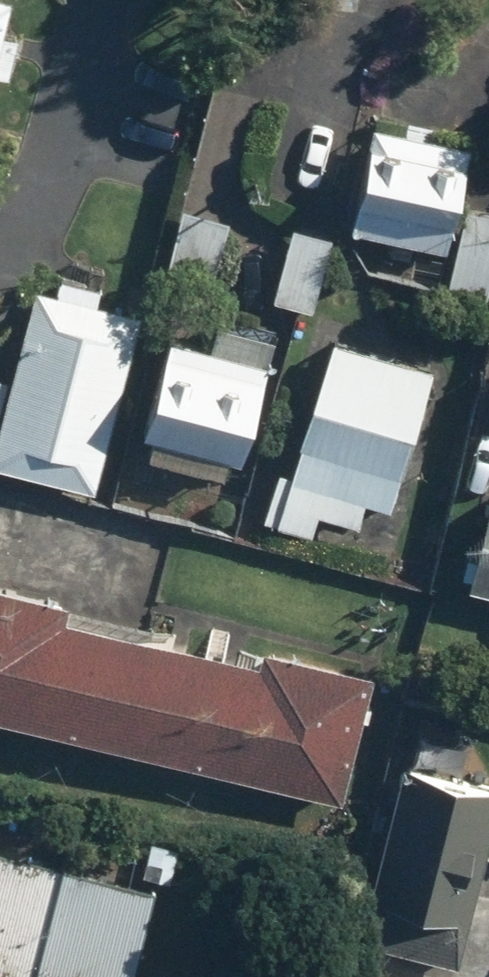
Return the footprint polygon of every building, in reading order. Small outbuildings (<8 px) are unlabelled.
[(8,79),(18,37),(1,33),(9,0),(0,0),(0,77),(8,79)] [(467,145),(370,126),(349,229),(446,248),(455,204),(467,145)] [(455,204),(446,248),(439,286),(488,296),(488,211),(455,204)] [(229,221),(179,209),(164,270),(213,282),(229,221)] [(333,233),(290,220),(266,303),(309,316),(333,233)] [(33,289),(9,383),(0,380),(0,463),(94,487),(138,314),(96,304),(103,276),(69,267),(62,296),(33,289)] [(240,466),(271,336),(221,324),(216,346),(159,333),(134,435),(150,439),(144,463),(222,482),(226,463),(240,466)] [(422,361),(323,337),(290,474),(261,467),(249,518),(310,533),(313,518),(356,528),(361,509),(385,514),(422,361)] [(457,581),(488,590),(488,491),(481,488),(457,581)] [(340,800),(371,674),(250,644),(245,664),(61,618),(64,603),(0,587),(0,715),(340,800)] [(402,764),(355,940),(459,967),(488,855),(488,787),(402,764)] [(0,851),(0,974),(11,976),(131,976),(153,888),(0,851)]
